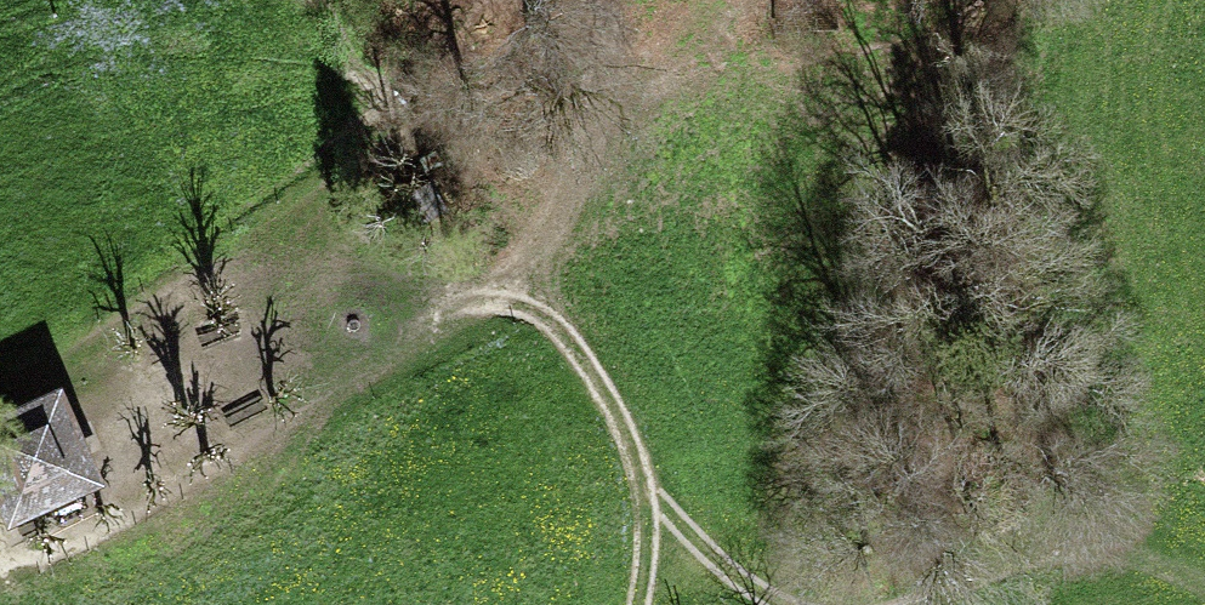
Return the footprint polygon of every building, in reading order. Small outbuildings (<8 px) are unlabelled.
[(0,425),(0,489),(14,520),(96,481),(58,399),(0,425)]
